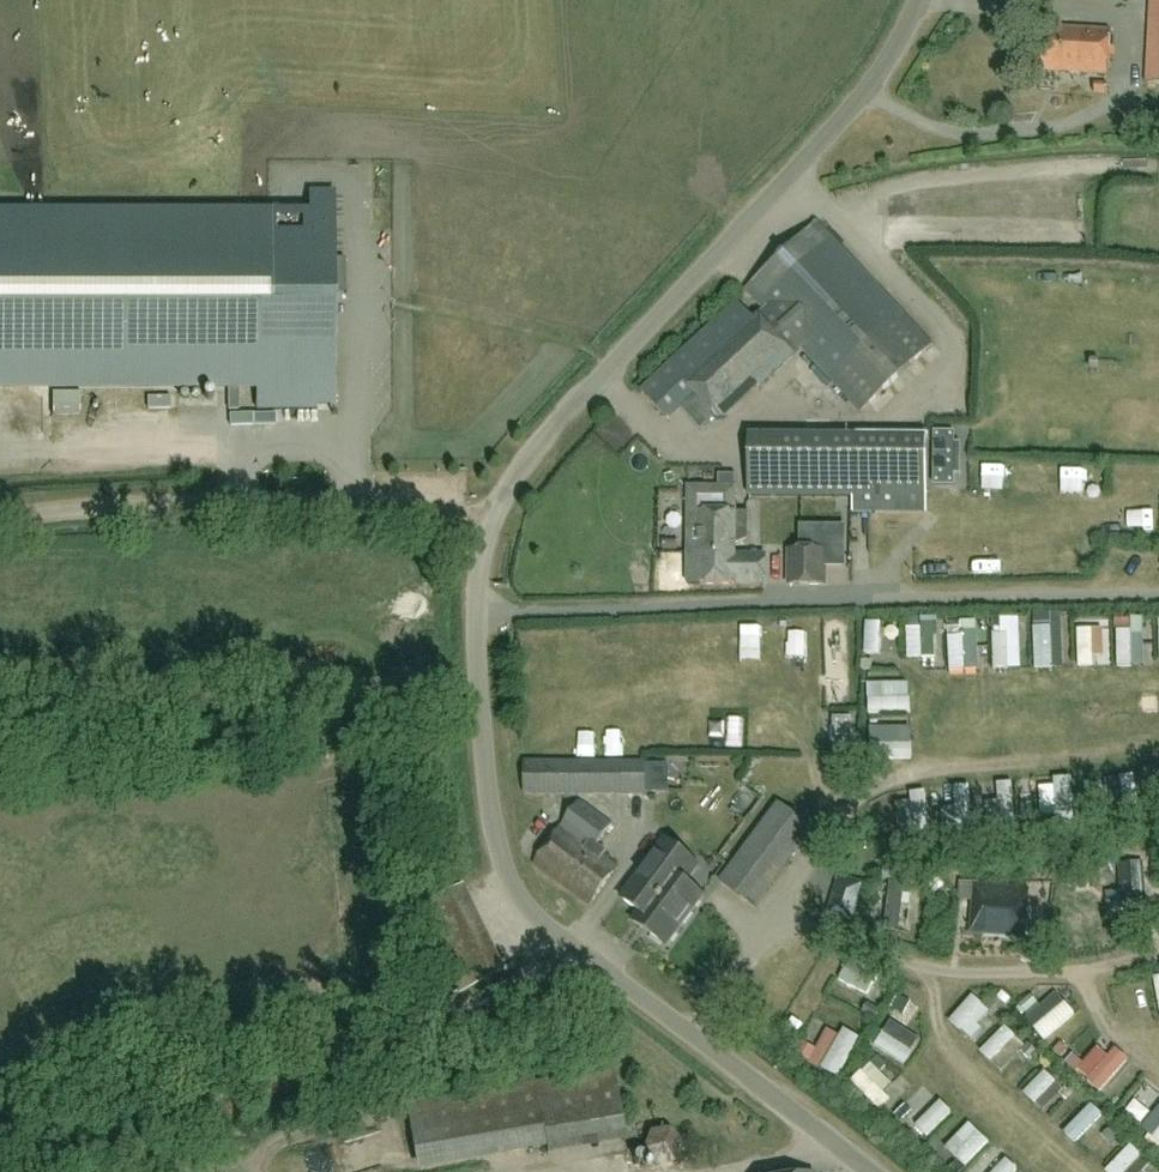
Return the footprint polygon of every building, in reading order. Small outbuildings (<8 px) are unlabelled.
[(1158,87),(1158,0),(1150,0),(1145,86),(1158,87)] [(1042,73),(1109,76),(1111,33),(1044,30),(1042,73)] [(1108,85),(1094,84),(1094,95),(1107,95),(1108,85)] [(310,218),(0,218),(0,387),(257,386),(257,411),(317,411),(317,406),(331,406),(331,411),(333,411),(333,193),(310,193),(310,218)] [(671,419),(697,394),(691,387),(729,352),(762,387),(804,347),(864,411),(935,344),(821,223),(750,290),(768,309),(757,320),(740,302),(644,391),(671,419)] [(222,407),(222,397),(187,399),(188,409),(222,407)] [(942,452),(960,452),(960,428),(942,428),(942,452)] [(929,499),(929,438),(752,436),(751,497),(854,498),(854,514),(881,514),(881,498),(929,499)] [(957,454),(936,455),(937,471),(958,470),(957,454)] [(1087,462),(1059,462),(1059,480),(1087,480),(1087,462)] [(700,563),(700,586),(735,586),(735,585),(766,585),(766,557),(736,557),(737,546),(747,542),(747,535),(749,535),(749,515),(737,515),(737,489),(688,489),(688,563),(700,563)] [(827,550),(788,550),(788,587),(827,587),(827,550)] [(776,638),(772,616),(743,621),(747,643),(776,638)] [(887,620),(868,620),(867,654),(887,655),(887,620)] [(1059,644),(1068,644),(1068,624),(1038,623),(1037,670),(1059,671),(1059,644)] [(911,624),(912,657),(926,657),(925,624),(911,624)] [(1097,667),(1096,627),(1081,627),(1082,668),(1097,667)] [(981,632),(954,633),(955,670),(982,669),(981,632)] [(873,713),(916,710),(915,695),(888,696),(887,681),(871,681),(873,713)] [(887,740),(917,740),(917,727),(887,727),(887,740)] [(889,742),(890,763),(918,762),(917,741),(889,742)] [(611,763),(524,762),(524,795),(645,795),(645,753),(611,753),(611,763)] [(1129,799),(1142,797),(1140,773),(1126,774),(1129,799)] [(580,800),(535,863),(591,904),(618,867),(604,857),(608,853),(598,845),(613,824),(580,800)] [(757,910),(816,831),(779,804),(719,883),(757,910)] [(663,841),(621,898),(652,920),(646,930),(666,945),(702,897),(685,885),(699,867),(663,841)] [(1150,910),(1145,862),(1119,865),(1121,894),(1107,894),(1108,912),(1150,910)] [(899,927),(917,923),(908,881),(890,885),(899,927)] [(984,909),(982,934),(1023,937),(1026,894),(977,891),(976,908),(984,909)] [(976,1038),(995,1011),(977,997),(957,1025),(976,1038)] [(1071,1003),(1040,1028),(1053,1045),(1084,1020),(1071,1003)] [(903,1045),(909,1032),(892,1024),(880,1050),(915,1067),(921,1054),(903,1045)] [(999,1061),(1020,1036),(1010,1027),(989,1052),(999,1061)] [(850,1080),(864,1040),(832,1029),(818,1069),(850,1080)] [(1095,1039),(1074,1061),(1092,1079),(1113,1057),(1095,1039)] [(884,1107),(902,1087),(876,1064),(858,1084),(884,1107)] [(537,1083),(548,1149),(548,1154),(637,1140),(633,1118),(622,1119),(614,1070),(537,1083)] [(1049,1072),(1031,1094),(1042,1102),(1059,1080),(1049,1072)] [(548,1149),(537,1083),(407,1104),(417,1170),(548,1149)] [(1054,1113),(1069,1101),(1058,1088),(1043,1100),(1054,1113)] [(1129,1113),(1158,1139),(1158,1116),(1140,1099),(1129,1113)] [(922,1128),(935,1141),(960,1116),(947,1103),(922,1128)] [(1090,1115),(1072,1130),(1084,1143),(1101,1128),(1090,1115)] [(976,1125),(953,1148),(974,1170),(998,1147),(976,1125)] [(702,1131),(676,1142),(689,1171),(714,1160),(702,1131)] [(667,1138),(651,1144),(659,1165),(675,1159),(667,1138)] [(1149,1158),(1139,1146),(1111,1171),(1112,1171),(1134,1171),(1149,1158)] [(1001,1171),(1024,1171),(1013,1161),(1001,1171)]
